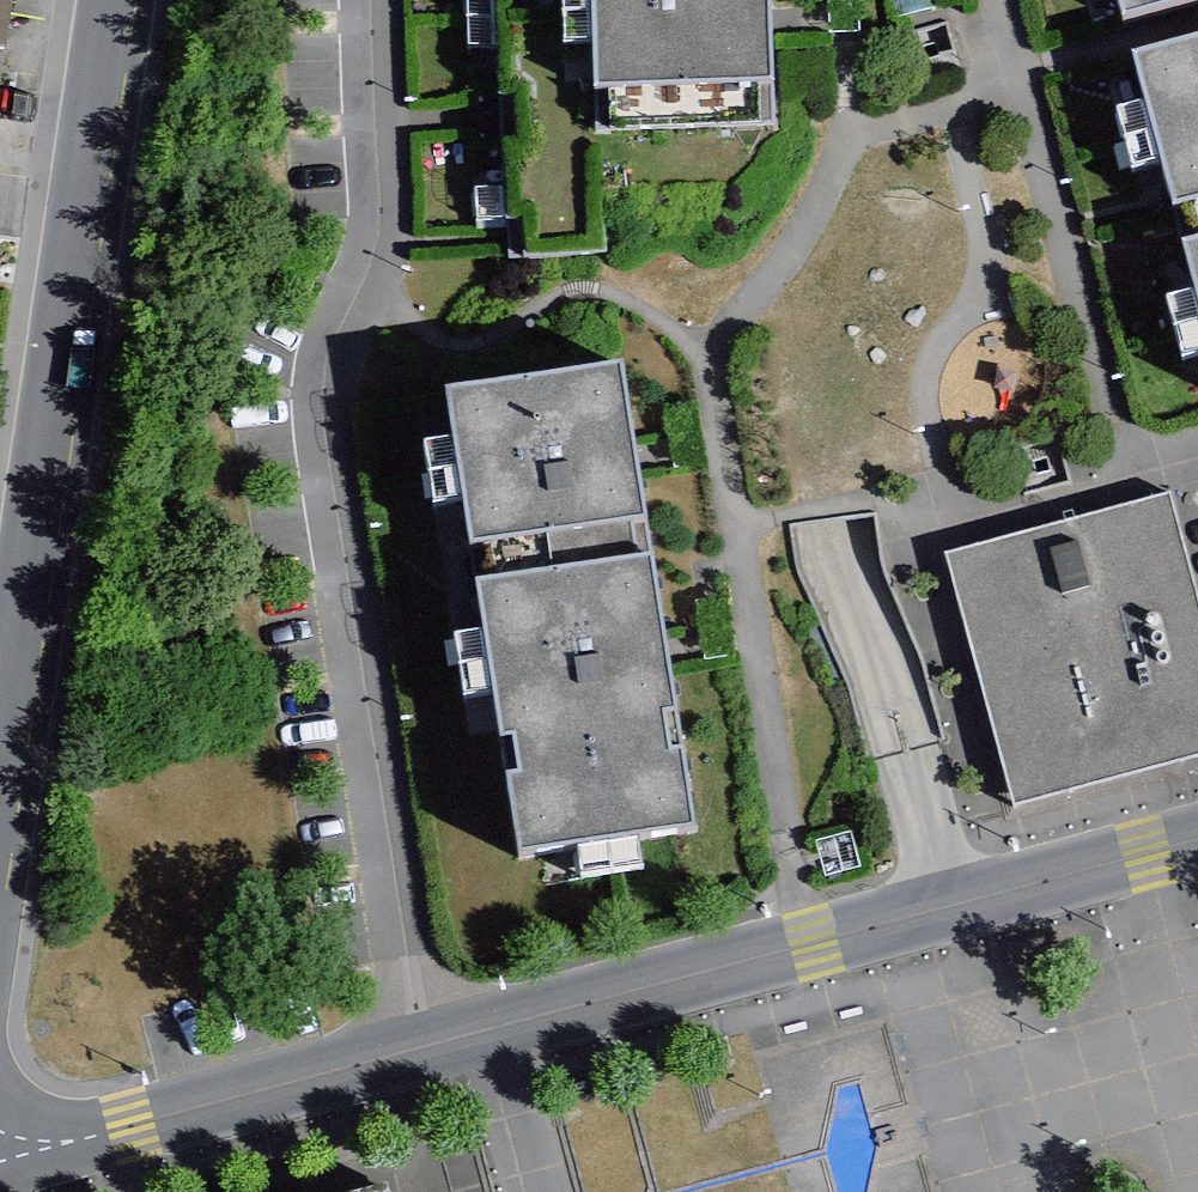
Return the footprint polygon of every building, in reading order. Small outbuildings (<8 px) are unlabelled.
[(558,93),(752,94),(750,0),(559,0),(558,93)] [(1088,29),(1197,2),(1197,0),(1081,0),(1088,29)] [(1100,63),(1136,209),(1197,194),(1197,39),(1100,63)] [(1154,253),(1193,408),(1197,407),(1197,242),(1154,253)] [(584,372),(405,398),(476,868),(661,835),(584,372)] [(930,561),(1000,810),(1197,754),(1197,642),(1157,497),(930,561)]
